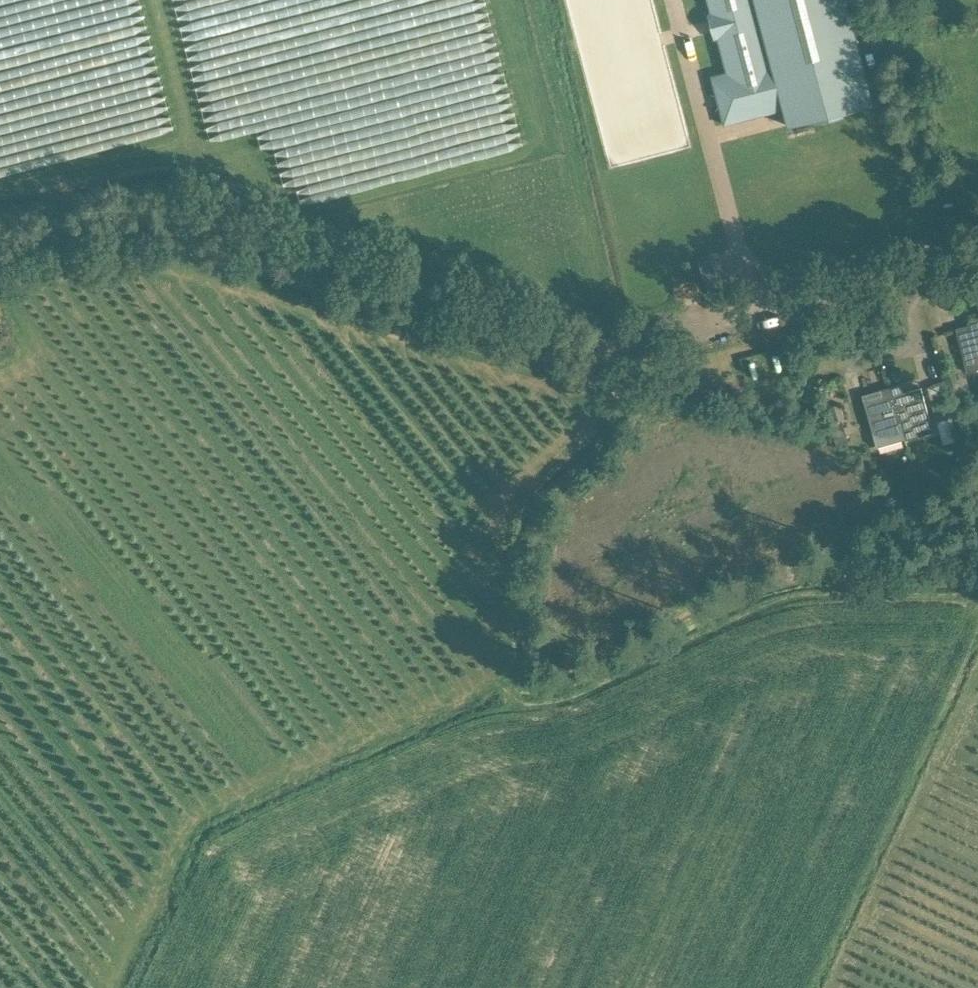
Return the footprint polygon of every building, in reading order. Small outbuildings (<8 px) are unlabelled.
[(712,12),(708,13),(714,38),(718,37),(727,72),(712,76),(725,124),(784,107),(788,124),(817,116),(817,117),(844,110),(844,108),(872,100),(846,0),(708,0),(712,12)] [(211,177),(206,192),(222,197),(226,181),(211,177)] [(699,262),(710,295),(730,288),(719,255),(699,262)] [(956,328),(961,347),(965,360),(968,371),(977,369),(977,322),(974,323),(956,328)] [(922,387),(904,392),(901,384),(890,387),(891,391),(893,391),(905,439),(934,431),(930,419),(927,407),(922,387)] [(882,394),(864,399),(869,418),(873,431),(877,447),(905,439),(893,391),(891,391),(882,394)]
